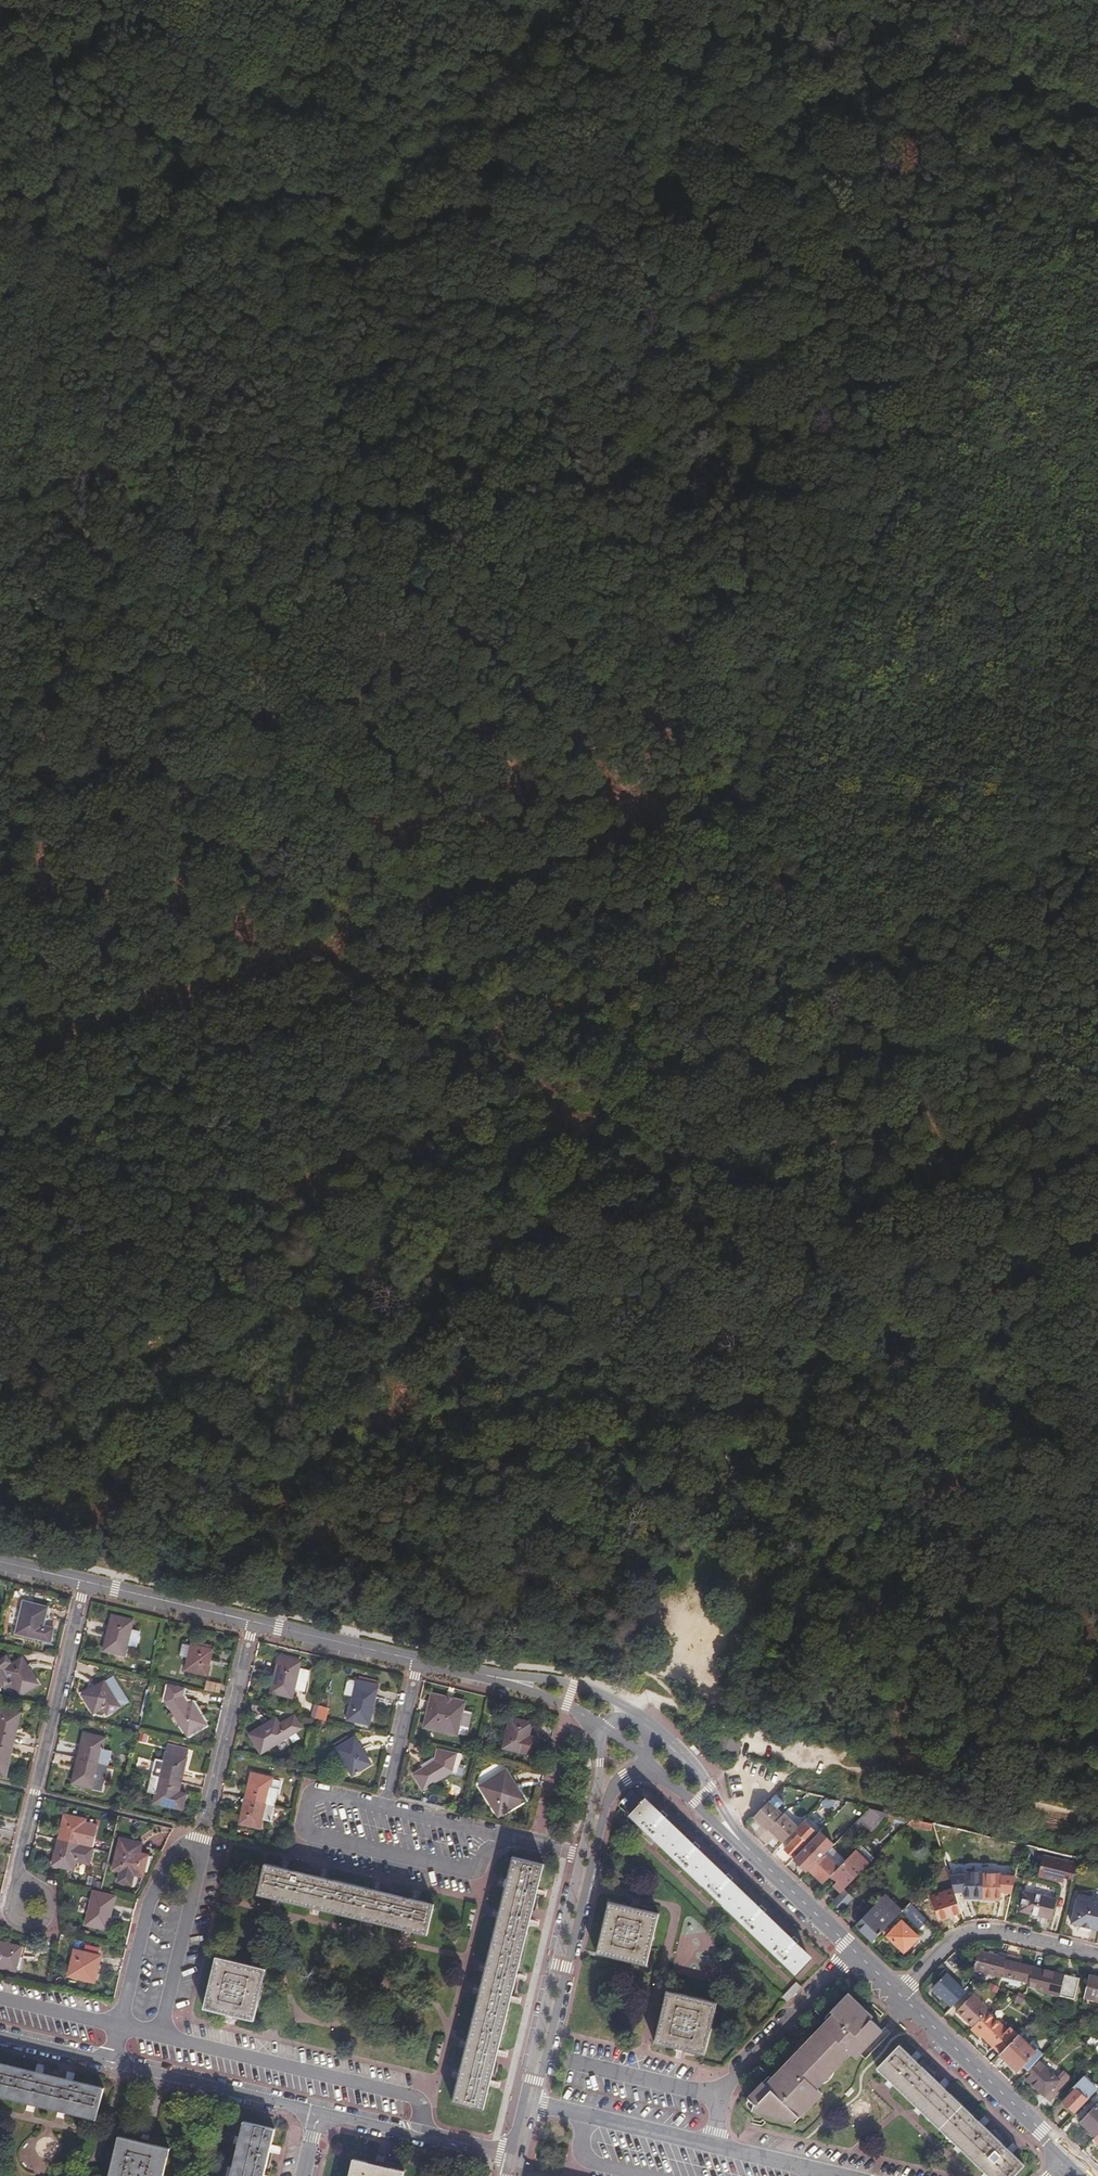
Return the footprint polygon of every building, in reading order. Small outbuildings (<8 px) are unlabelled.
[(24,1599),(16,1633),(55,1643),(59,1627),(47,1624),(51,1605),(24,1599)] [(99,1651),(124,1657),(127,1644),(130,1629),(133,1618),(108,1612),(99,1651)] [(141,1632),(130,1629),(127,1644),(138,1647),(141,1632)] [(187,1642),(187,1645),(184,1656),(182,1670),(206,1676),(212,1648),(210,1647),(211,1644),(195,1641),(194,1644),(187,1642)] [(184,1656),(187,1645),(180,1643),(177,1655),(184,1656)] [(6,1688),(13,1684),(21,1697),(42,1684),(24,1656),(16,1661),(9,1651),(0,1657),(0,1679),(6,1688)] [(294,1689),(299,1668),(300,1660),(276,1654),(268,1692),(292,1697),(294,1689)] [(309,1670),(299,1668),(294,1689),(304,1692),(309,1670)] [(112,1675),(104,1680),(120,1706),(128,1701),(112,1675)] [(105,1716),(120,1707),(120,1706),(104,1680),(103,1678),(77,1694),(90,1715),(101,1709),(105,1716)] [(369,1725),(379,1684),(354,1678),(353,1680),(350,1680),(346,1681),(343,1693),(350,1695),(344,1719),(369,1725)] [(225,1685),(205,1680),(203,1690),(222,1694),(225,1685)] [(429,1690),(420,1727),(456,1736),(457,1732),(466,1734),(471,1712),(463,1710),(465,1699),(429,1690)] [(163,1703),(184,1738),(206,1725),(191,1700),(187,1703),(180,1694),(163,1703)] [(17,1743),(24,1711),(0,1706),(0,1739),(17,1743)] [(245,1734),(258,1755),(302,1729),(293,1712),(277,1721),(275,1716),(245,1734)] [(533,1721),(508,1716),(501,1748),(535,1755),(539,1738),(530,1735),(533,1721)] [(80,1731),(74,1757),(98,1762),(101,1749),(103,1737),(80,1731)] [(349,1776),(370,1763),(353,1735),(331,1748),(349,1776)] [(736,1760),(741,1743),(720,1736),(715,1753),(736,1760)] [(0,1739),(0,1776),(9,1778),(17,1743),(0,1739)] [(153,1758),(149,1774),(181,1782),(189,1750),(166,1744),(162,1761),(153,1758)] [(435,1746),(432,1759),(410,1773),(420,1791),(451,1772),(461,1776),(464,1765),(458,1763),(461,1753),(456,1752),(435,1746)] [(111,1752),(101,1749),(92,1788),(102,1792),(111,1752)] [(98,1762),(74,1757),(68,1784),(91,1789),(92,1788),(98,1762)] [(476,1785),(496,1818),(525,1800),(505,1767),(476,1785)] [(270,1787),(273,1776),(249,1770),(242,1797),(274,1804),(277,1789),(270,1787)] [(181,1782),(149,1774),(145,1792),(154,1794),(151,1804),(182,1811),(186,1792),(179,1791),(181,1782)] [(793,1950),(795,1948),(790,1943),(788,1945),(760,1918),(762,1916),(757,1911),(755,1913),(727,1886),(729,1884),(725,1880),(723,1882),(693,1853),(696,1851),(691,1846),(688,1849),(662,1822),(664,1820),(659,1816),(657,1818),(631,1792),(620,1804),(631,1815),(629,1818),(792,1977),(806,1963),(793,1950)] [(274,1804),(242,1797),(236,1824),(260,1829),(262,1820),(270,1821),(274,1804)] [(830,1811),(833,1802),(823,1798),(820,1807),(830,1811)] [(771,1804),(756,1819),(770,1833),(771,1832),(785,1845),(796,1833),(800,1829),(786,1816),(785,1817),(771,1804)] [(563,1810),(560,1820),(565,1821),(568,1811),(563,1810)] [(892,1815),(870,1810),(863,1817),(855,1826),(860,1831),(865,1825),(874,1834),(886,1821),(892,1815)] [(66,1812),(59,1839),(96,1848),(101,1824),(89,1821),(90,1817),(66,1812)] [(892,1815),(886,1821),(907,1826),(913,1820),(892,1815)] [(796,1860),(823,1831),(810,1819),(800,1829),(796,1833),(801,1837),(787,1851),(796,1860)] [(913,1820),(907,1826),(930,1831),(933,1824),(913,1820)] [(139,1852),(141,1842),(117,1836),(109,1870),(117,1872),(114,1884),(132,1888),(134,1876),(142,1878),(143,1872),(147,1873),(151,1856),(147,1855),(147,1853),(139,1852)] [(92,1865),(96,1848),(59,1839),(53,1865),(77,1871),(79,1862),(92,1865)] [(846,1863),(833,1849),(811,1872),(824,1885),(828,1881),(846,1863)] [(1019,1862),(1021,1851),(1015,1850),(1013,1860),(1019,1862)] [(845,1892),(871,1864),(858,1851),(846,1863),(828,1881),(834,1887),(837,1884),(845,1892)] [(1038,1876),(1060,1881),(1061,1877),(1064,1878),(1073,1880),(1077,1864),(1053,1859),(1052,1863),(1042,1860),(1038,1876)] [(518,1860),(468,2089),(497,2095),(547,1866),(518,1860)] [(1002,1899),(1008,1873),(979,1866),(976,1877),(982,1878),(979,1893),(1002,1899)] [(434,1908),(268,1868),(261,1896),(428,1936),(434,1908)] [(837,1884),(834,1887),(842,1895),(845,1892),(837,1884)] [(87,1925),(112,1931),(119,1895),(95,1889),(87,1925)] [(847,1891),(836,1903),(843,1910),(855,1899),(847,1891)] [(1051,1919),(1055,1901),(1024,1894),(1020,1911),(1043,1917),(1051,1919)] [(886,1896),(884,1899),(900,1915),(903,1912),(886,1896)] [(1081,1926),(1092,1929),(1097,1930),(1097,1903),(1078,1898),(1072,1924),(1081,1926)] [(874,1944),(900,1915),(884,1899),(863,1921),(868,1926),(862,1932),(874,1944)] [(936,1899),(922,1913),(929,1920),(933,1924),(947,1910),(936,1899)] [(912,1903),(903,1912),(920,1929),(929,1920),(922,1913),(912,1903)] [(599,1955),(644,1966),(655,1915),(610,1906),(599,1955)] [(857,1927),(862,1932),(868,1926),(863,1921),(857,1927)] [(903,1924),(889,1938),(905,1954),(919,1940),(903,1924)] [(19,1972),(26,1945),(0,1938),(0,1967),(19,1972)] [(68,1976),(98,1984),(105,1954),(76,1947),(68,1976)] [(998,1958),(980,1953),(976,1971),(1002,1977),(1006,1960),(1007,1957),(1001,1955),(998,1958)] [(1020,1960),(1007,1957),(1006,1960),(1002,1977),(1030,1984),(1034,1968),(1019,1965),(1020,1960)] [(205,2009),(253,2021),(266,1969),(217,1958),(205,2009)] [(1080,1979),(1034,1968),(1030,1984),(1030,1987),(1047,1991),(1047,1993),(1076,1999),(1080,1979)] [(959,2000),(967,1991),(948,1972),(935,1984),(952,2001),(955,1997),(959,2000)] [(1085,1999),(1097,2001),(1097,1978),(1090,1977),(1085,1999)] [(787,2006),(801,1992),(794,1985),(781,2000),(787,2006)] [(855,2058),(882,2031),(869,2019),(871,2017),(847,1992),(829,2011),(831,2013),(809,2036),(810,2038),(788,2062),(786,2060),(763,2083),(760,2080),(745,2097),(752,2103),(750,2111),(794,2121),(821,2094),(816,2088),(849,2054),(855,2058)] [(659,2038),(705,2048),(715,2004),(669,1994),(659,2038)] [(1026,2000),(1018,1996),(1014,2003),(1021,2006),(1026,2000)] [(988,2013),(988,2012),(973,1998),(957,2014),(972,2029),(973,2028),(988,2013)] [(1002,2027),(988,2013),(973,2028),(987,2042),(1002,2027)] [(1002,2027),(987,2042),(1000,2055),(1018,2037),(1010,2029),(1007,2032),(1002,2027)] [(1033,2052),(1018,2037),(1000,2055),(1009,2064),(1018,2073),(1021,2069),(1025,2073),(1037,2060),(1040,2057),(1034,2050),(1033,2052)] [(703,2055),(705,2048),(659,2038),(658,2044),(703,2055)] [(1024,2166),(902,2048),(880,2071),(988,2175),(1014,2175),(1024,2166)] [(1000,2073),(1009,2064),(1000,2055),(992,2065),(1000,2073)] [(1052,2087),(1057,2093),(1070,2080),(1064,2074),(1058,2080),(1037,2060),(1025,2073),(1023,2075),(1044,2096),(1052,2087)] [(106,2086),(0,2061),(0,2095),(99,2117),(106,2086)] [(1052,2087),(1044,2096),(1049,2101),(1057,2093),(1052,2087)] [(494,2111),(497,2095),(468,2089),(465,2104),(494,2111)] [(1075,2091),(1064,2102),(1074,2112),(1085,2101),(1075,2091)] [(1095,2137),(1097,2134),(1097,2105),(1080,2123),(1095,2137)] [(235,2175),(267,2175),(277,2133),(247,2127),(235,2175)] [(121,2140),(113,2175),(169,2175),(174,2152),(121,2140)] [(403,2170),(351,2158),(347,2175),(402,2175),(403,2170)]
